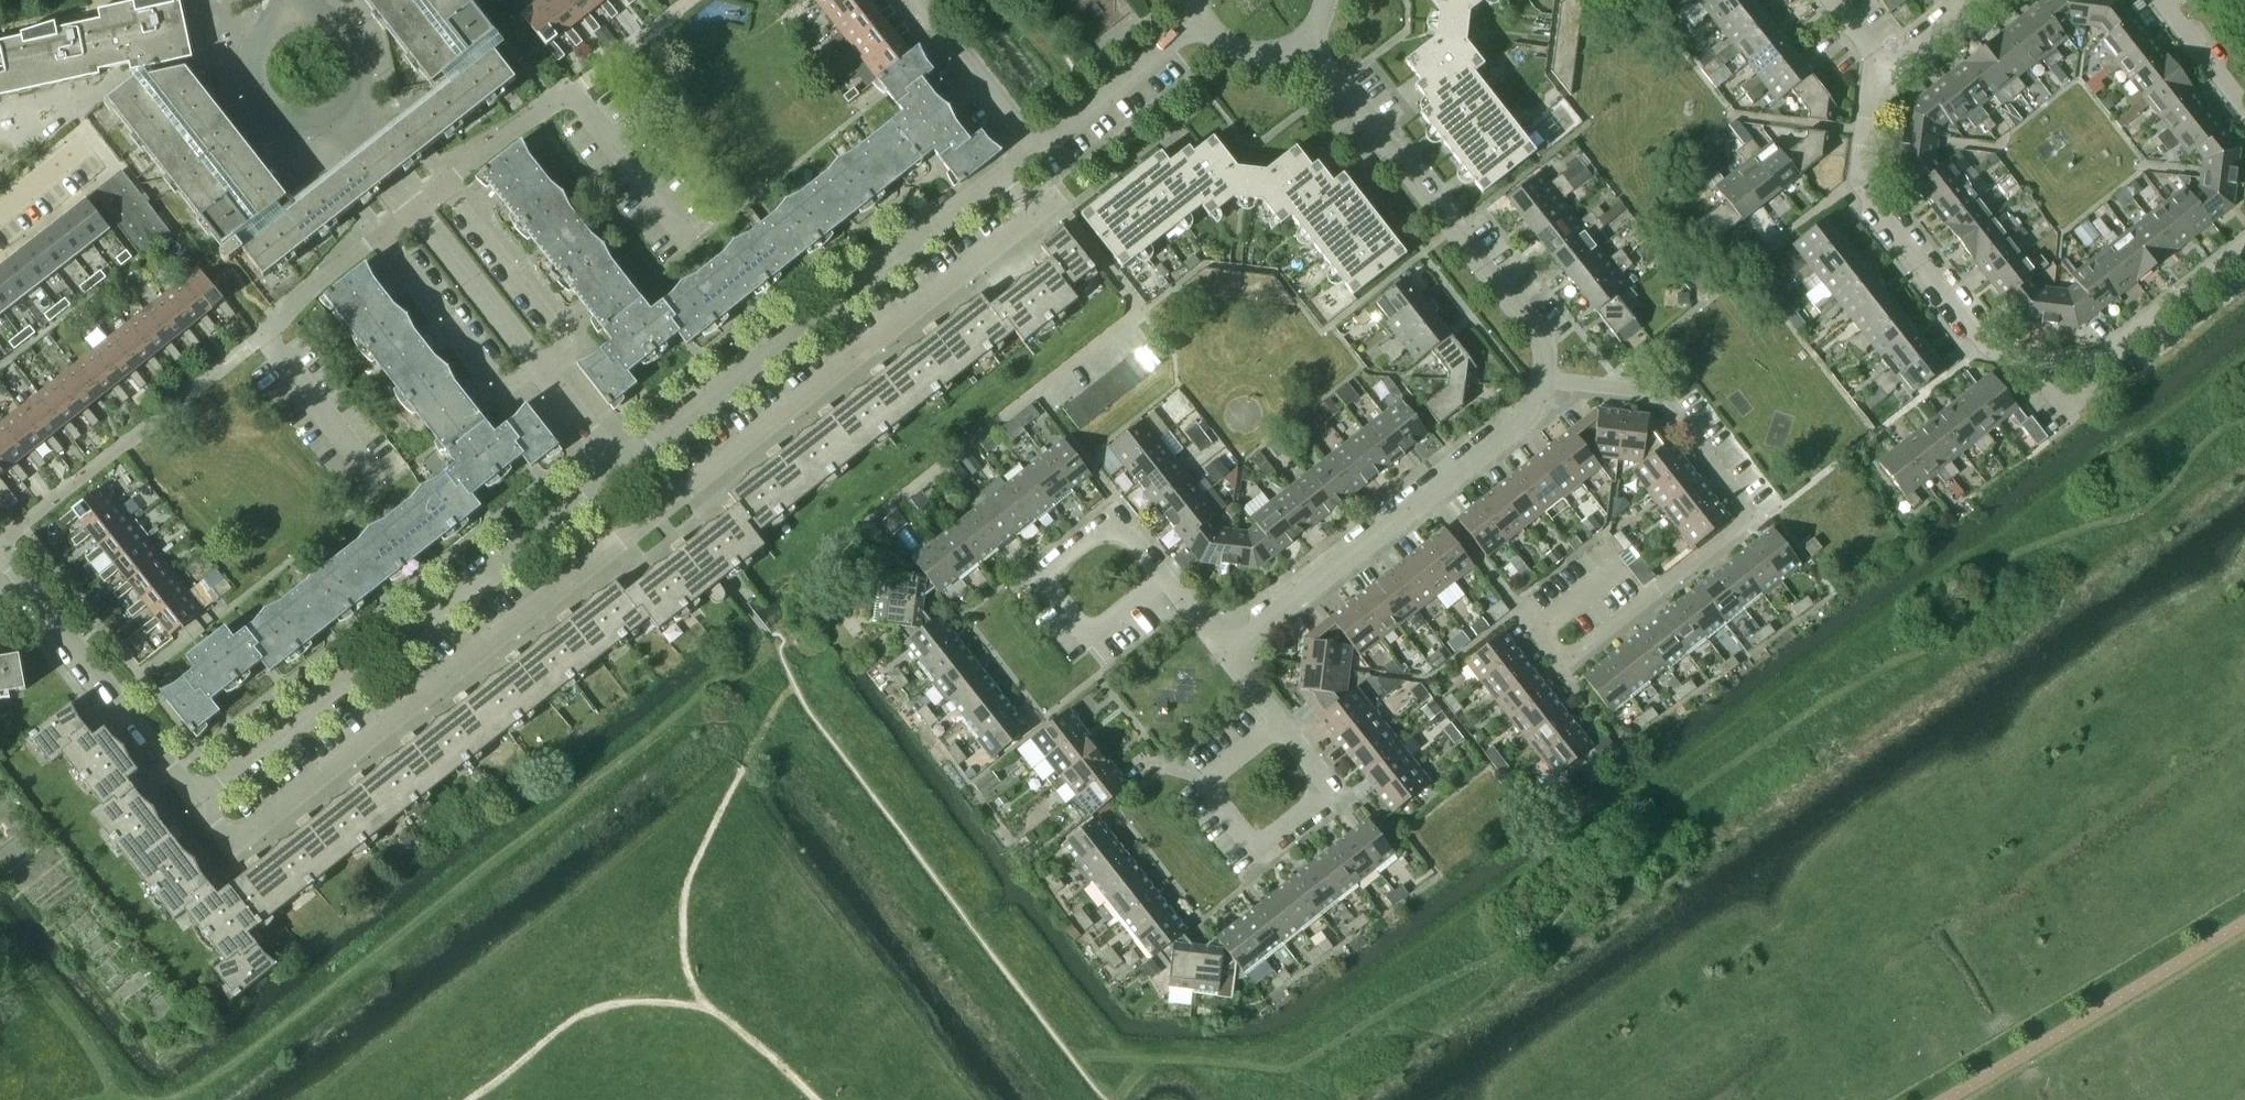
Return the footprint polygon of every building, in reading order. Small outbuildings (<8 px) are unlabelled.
[(117,5),(100,9),(98,9),(100,19),(60,28),(58,22),(24,32),(25,35),(0,41),(0,97),(101,75),(100,70),(129,64),(131,71),(134,71),(193,58),(184,20),(180,2),(175,3),(174,0),(133,0),(133,2),(117,5)] [(222,259),(223,260),(224,261),(225,261),(226,262),(228,262),(229,261),(231,261),(243,251),(264,277),(381,185),(398,172),(516,80),(494,52),(496,52),(496,51),(497,50),(498,48),(498,47),(497,45),(497,44),(496,43),(494,42),(492,42),(491,42),(489,42),(487,44),(487,43),(483,46),(482,44),(495,33),(469,0),(367,0),(432,83),(468,55),(476,66),(376,144),(371,149),(360,157),(327,183),(260,236),(251,225),(287,197),(218,108),(208,63),(148,77),(154,84),(146,91),(135,78),(108,99),(179,190),(226,248),(223,251),(222,252),(221,253),(221,254),(221,255),(221,256),(221,257),(222,259)] [(565,32),(540,0),(538,0),(521,14),(558,61),(565,56),(554,41),(565,32)] [(582,18),(568,0),(540,0),(565,32),(576,47),(583,42),(571,27),(582,18)] [(582,18),(594,33),(600,28),(589,13),(600,5),(596,0),(568,0),(582,18)] [(600,5),(611,19),(618,14),(607,0),(596,0),(600,5)] [(822,8),(836,25),(868,0),(832,0),(822,8)] [(892,9),(890,6),(880,14),(871,3),(875,0),(868,0),(836,25),(850,43),(892,9)] [(1439,9),(1437,23),(1468,27),(1469,12),(1485,0),(1432,0),(1439,9)] [(1572,96),(1583,0),(1562,0),(1561,1),(1552,72),(1572,96)] [(1698,1),(1693,5),(1690,4),(1681,11),(1687,20),(1712,0),(1698,0),(1698,1)] [(1687,20),(1694,28),(1703,20),(1703,17),(1708,13),(1718,26),(1750,0),(1712,0),(1687,20)] [(1717,57),(1766,18),(1753,0),(1750,0),(1718,26),(1728,38),(1723,42),(1719,41),(1710,49),(1717,57)] [(1905,0),(1879,0),(1889,13),(1905,0)] [(2085,24),(2088,0),(2044,0),(2040,3),(2060,30),(2061,29),(2071,22),(2085,24)] [(2085,24),(2100,25),(2107,35),(2108,35),(2134,15),(2122,0),(2088,0),(2085,24)] [(2066,36),(2061,29),(2060,30),(2040,3),(2021,18),(2057,64),(2064,58),(2054,46),(2066,36)] [(895,13),(892,9),(850,43),(864,61),(906,27),(904,24),(893,32),(885,21),(895,13)] [(2098,62),(2103,69),(2148,34),(2134,15),(2108,35),(2107,35),(2100,40),(2110,53),(2098,62)] [(1747,63),(1781,36),(1766,18),(1717,57),(1717,58),(1703,68),(1709,76),(1733,58),(1732,54),(1737,50),(1747,63)] [(2028,66),(2040,57),(2050,69),(2057,64),(2021,18),(2002,33),(2028,66)] [(1415,85),(1430,105),(1473,71),(1474,73),(1484,65),(1466,41),(1468,27),(1437,23),(1435,37),(1405,61),(1420,81),(1415,85)] [(899,38),(909,30),(906,27),(864,61),(878,78),(877,79),(878,81),(920,48),(920,47),(919,46),(919,47),(918,46),(910,53),(899,38)] [(2017,75),(2028,66),(2002,33),(1983,48),(2019,93),(2026,88),(2017,75)] [(2148,34),(2103,69),(2108,75),(2109,76),(2121,67),(2130,78),(2163,52),(2148,34)] [(1746,94),(1796,55),(1781,36),(1747,63),(1757,76),(1752,79),(1749,78),(1739,86),(1746,94)] [(878,81),(903,112),(918,132),(949,107),(948,107),(936,97),(923,80),(934,71),(927,62),(920,48),(878,81)] [(2013,98),(2019,93),(1983,48),(1965,62),(1991,95),(2003,86),(2013,98)] [(2127,100),(2133,107),(2178,71),(2163,52),(2130,78),(2139,90),(2127,100)] [(1811,74),(1796,55),(1746,94),(1752,103),(1762,95),(1762,92),(1767,88),(1777,101),(1791,90),(1811,74)] [(1991,95),(1965,62),(1946,77),(1982,122),(1989,131),(1995,125),(1979,105),(1991,95)] [(2057,64),(2050,69),(2060,82),(2067,76),(2057,64)] [(2103,69),(2085,84),(2089,90),(2108,75),(2103,69)] [(1420,113),(1451,153),(1505,112),(1474,73),(1473,71),(1430,105),(1420,113)] [(2150,104),(2160,116),(2193,90),(2178,71),(2133,107),(2138,113),(2150,104)] [(1808,119),(1834,123),(1836,106),(1811,74),(1791,90),(1808,112),(1808,119)] [(1975,128),(1982,122),(1946,77),(1928,92),(1948,118),(1948,119),(1953,125),(1966,116),(1975,128)] [(1746,94),(1739,86),(1732,92),(1739,100),(1746,94)] [(854,88),(843,96),(848,102),(859,94),(854,88)] [(2162,144),(2207,108),(2193,90),(2160,116),(2169,128),(2157,137),(2162,144)] [(1928,92),(1927,92),(1911,105),(1908,109),(1907,108),(1906,110),(1904,130),(1904,131),(1937,136),(1938,127),(1948,119),(1948,118),(1928,92)] [(2114,106),(2107,98),(2101,102),(2108,111),(2114,106)] [(950,108),(949,107),(918,132),(934,151),(944,164),(943,164),(960,185),(1002,152),(1002,151),(1001,150),(1000,150),(988,140),(981,131),(970,140),(956,123),(949,109),(950,108)] [(2189,153),(2196,148),(2222,127),(2207,108),(2162,144),(2168,151),(2180,141),(2189,153)] [(838,158),(837,159),(871,201),(934,151),(918,132),(903,112),(852,152),(838,159),(838,158)] [(1505,112),(1451,153),(1483,193),(1536,152),(1505,112)] [(2125,114),(2116,121),(2122,128),(2130,121),(2125,114)] [(1734,132),(1743,143),(1752,136),(1743,125),(1734,132)] [(2204,158),(2203,167),(2235,171),(2236,169),(2239,150),(2238,148),(2237,149),(2235,144),(2222,127),(2196,148),(2204,158)] [(1833,134),(1806,130),(1805,138),(1797,144),(1813,165),(1831,150),(1833,134)] [(1937,136),(1904,131),(1903,137),(1903,142),(1935,146),(1936,141),(1937,136)] [(1189,146),(1169,162),(1203,205),(1201,206),(1210,216),(1233,198),(1248,199),(1251,169),(1237,167),(1213,137),(1193,152),(1189,146)] [(1735,170),(1762,205),(1788,185),(1761,150),(1752,139),(1736,151),(1745,163),(1735,170)] [(480,173),(521,226),(564,193),(563,192),(563,193),(551,183),(530,155),(523,142),(524,141),(523,140),(522,141),(522,140),(480,173)] [(1813,165),(1797,144),(1783,155),(1772,141),(1761,150),(1788,185),(1813,165)] [(1903,169),(1915,185),(1941,164),(1934,155),(1935,146),(1903,142),(1903,143),(1902,143),(1900,163),(1900,165),(1901,164),(1903,169)] [(1266,170),(1251,169),(1248,199),(1262,201),(1281,225),(1291,216),(1290,215),(1333,182),(1317,162),(1312,166),(1296,147),(1266,170)] [(1960,151),(1951,158),(1954,163),(1963,156),(1960,151)] [(1161,152),(1121,183),(1163,236),(1201,206),(1203,205),(1169,162),(1161,152)] [(1995,154),(1987,161),(1991,166),(1999,160),(1995,154)] [(1507,198),(1522,218),(1568,182),(1567,181),(1584,168),(1575,157),(1565,165),(1568,169),(1550,183),(1541,172),(1507,198)] [(819,242),(871,201),(837,159),(837,160),(828,171),(800,193),(786,200),(786,199),(785,199),(819,242)] [(1942,165),(1941,164),(1915,185),(1931,204),(1964,178),(1949,159),(1942,165)] [(2201,178),(2234,182),(2235,175),(2235,171),(2203,167),(2202,172),(2201,178)] [(1721,205),(1737,225),(1762,205),(1735,170),(1724,180),(1715,168),(1707,175),(1716,186),(1715,187),(1726,200),(1721,205)] [(172,234),(122,170),(93,193),(143,257),(172,234)] [(1343,173),(1333,182),(1290,215),(1291,216),(1321,255),(1375,214),(1343,173)] [(1716,186),(1708,176),(1701,181),(1709,192),(1715,187),(1716,186)] [(1964,178),(1931,204),(1945,223),(1979,197),(1964,178)] [(2234,183),(2234,182),(2201,178),(2200,186),(2191,194),(2190,194),(2211,221),(2227,208),(2230,204),(2231,204),(2232,203),(2234,183)] [(1540,240),(1574,213),(1562,199),(1574,190),(1568,182),(1522,218),(1540,240)] [(1122,268),(1163,236),(1121,183),(1081,215),(1122,268)] [(2132,198),(2123,187),(2113,195),(2122,206),(2132,198)] [(2192,236),(2211,221),(2190,194),(2191,194),(2185,187),(2166,202),(2192,236)] [(564,193),(521,226),(562,278),(605,245),(604,244),(604,245),(592,235),(570,207),(564,194),(564,193)] [(1993,216),(1979,197),(1945,223),(1960,242),(1993,216)] [(93,244),(111,230),(86,198),(68,212),(93,244)] [(766,283),(819,242),(785,199),(785,200),(785,201),(775,212),(748,234),(735,241),(734,240),(733,240),(766,283)] [(2192,236),(2166,202),(2147,217),(2174,250),(2192,236)] [(1737,225),(1721,205),(1695,225),(1710,245),(1737,225)] [(68,212),(50,226),(75,258),(93,244),(68,212)] [(1540,240),(1554,258),(1600,223),(1591,212),(1580,221),(1574,213),(1540,240)] [(1406,254),(1375,214),(1321,255),(1353,296),(1406,254)] [(1993,216),(1960,242),(1975,260),(2008,234),(2007,233),(2017,225),(2010,217),(2000,224),(1993,216)] [(1785,268),(1791,276),(1841,237),(1826,217),(1792,244),(1802,257),(1798,261),(1794,260),(1785,268)] [(2155,265),(2174,250),(2147,217),(2128,232),(2155,265)] [(2073,229),(2085,245),(2099,234),(2086,219),(2073,229)] [(1603,227),(1600,223),(1554,258),(1566,274),(1600,247),(1592,236),(1603,227)] [(2105,238),(2111,233),(2103,224),(2098,229),(2105,238)] [(2017,225),(2007,233),(2008,234),(2012,239),(2014,242),(2024,235),(2017,225)] [(50,226),(33,240),(57,272),(75,258),(50,226)] [(1018,279),(1017,279),(1055,328),(1058,325),(1060,323),(1062,320),(1064,318),(1066,315),(1064,312),(1078,300),(1074,294),(1089,282),(1086,276),(1095,269),(1062,227),(1061,228),(1061,227),(1060,228),(1061,229),(1051,240),(1041,248),(1045,253),(1035,260),(1040,266),(1032,273),(1019,279),(1018,279)] [(2136,280),(2155,265),(2128,232),(2110,247),(2136,280)] [(2012,239),(2008,234),(1975,260),(1989,279),(2023,253),(2014,242),(2012,239)] [(1822,282),(1856,255),(1841,237),(1791,276),(1798,284),(1807,277),(1808,273),(1812,270),(1822,282)] [(33,240),(15,254),(39,285),(57,272),(33,240)] [(714,324),(766,283),(733,240),(732,241),(733,242),(723,254),(696,275),(682,282),(681,281),(681,282),(714,324)] [(562,278),(612,341),(631,326),(651,310),(611,259),(604,246),(605,245),(562,278)] [(1566,274),(1581,292),(1626,256),(1620,249),(1609,258),(1600,247),(1566,274)] [(2110,247),(2108,248),(2091,261),(2117,295),(2136,280),(2110,247)] [(132,257),(127,250),(116,258),(122,265),(132,257)] [(2031,277),(2031,278),(2048,265),(2040,255),(2030,263),(2023,253),(1989,279),(2004,298),(2031,277)] [(0,265),(0,272),(21,299),(39,285),(15,254),(0,265)] [(1820,313),(1821,313),(1871,274),(1856,255),(1822,282),(1822,283),(1806,295),(1814,305),(1805,312),(1811,320),(1820,313)] [(1633,265),(1626,256),(1581,292),(1596,312),(1616,296),(1630,285),(1621,274),(1633,265)] [(2066,257),(2060,262),(2072,276),(2078,272),(2066,257)] [(2099,310),(2117,295),(2091,261),(2078,272),(2072,276),(2077,283),(2078,283),(2099,310)] [(324,295),(366,348),(408,315),(407,315),(395,305),(389,297),(395,292),(386,281),(380,286),(373,278),(367,264),(368,264),(367,263),(366,263),(324,295)] [(1182,286),(1291,298),(1273,275),(1204,266),(1182,286)] [(199,267),(180,282),(206,314),(217,305),(229,320),(236,315),(208,279),(199,267)] [(96,285),(107,277),(101,270),(91,278),(96,285)] [(4,313),(21,299),(0,272),(0,309),(4,313)] [(1851,320),(1885,293),(1871,274),(1821,313),(1827,322),(1837,314),(1837,311),(1842,307),(1851,320)] [(1637,280),(1634,275),(1628,279),(1632,284),(1637,280)] [(2039,288),(2031,278),(2031,277),(2004,298),(2017,315),(2022,317),(2021,319),(2022,319),(2049,323),(2053,289),(2039,288)] [(96,285),(91,278),(80,286),(86,294),(96,285)] [(1377,311),(1390,327),(1423,300),(1406,278),(1372,304),(1372,305),(1356,318),(1363,326),(1372,319),(1373,315),(1377,311)] [(957,308),(956,309),(990,351),(1015,332),(1024,343),(1038,332),(1040,335),(1043,334),(1047,333),(1050,331),(1052,330),(1055,328),(1017,279),(1017,280),(1008,292),(999,299),(994,293),(985,300),(981,295),(971,302),(958,309),(957,308)] [(206,314),(180,282),(163,296),(188,328),(199,319),(211,334),(217,329),(206,314)] [(692,341),(714,324),(681,282),(680,282),(681,283),(671,294),(651,310),(631,326),(657,360),(660,358),(663,355),(665,352),(667,350),(669,347),(666,343),(683,330),(692,341)] [(2068,291),(2053,289),(2049,323),(2076,326),(2077,326),(2077,324),(2082,323),(2099,310),(2078,283),(2077,283),(2068,291)] [(1776,288),(1768,293),(1773,300),(1781,295),(1776,288)] [(1678,304),(1689,304),(1689,293),(1678,293),(1678,304)] [(1843,342),(1850,351),(1900,311),(1885,293),(1851,320),(1861,332),(1857,335),(1853,335),(1843,342)] [(163,296),(145,309),(171,342),(182,333),(193,348),(200,343),(188,328),(163,296)] [(1641,328),(1616,296),(1596,312),(1621,343),(1641,328)] [(71,305),(65,298),(55,306),(61,313),(71,305)] [(1441,322),(1423,300),(1390,327),(1397,336),(1393,339),(1388,339),(1379,347),(1392,363),(1402,356),(1402,352),(1407,349),(1441,322)] [(61,313),(55,306),(45,314),(50,321),(61,313)] [(1791,306),(1783,313),(1798,332),(1806,325),(1791,306)] [(182,357),(171,342),(145,309),(127,323),(153,356),(164,347),(176,362),(182,357)] [(937,392),(990,351),(956,309),(956,310),(947,322),(938,328),(933,322),(923,330),(928,337),(919,343),(906,350),(905,349),(904,350),(937,392)] [(1881,357),(1915,330),(1900,311),(1850,351),(1857,359),(1866,352),(1867,348),(1871,345),(1881,357)] [(408,316),(408,315),(366,348),(406,400),(449,367),(448,366),(448,367),(436,357),(429,349),(436,344),(427,333),(421,338),(414,330),(408,316)] [(1458,344),(1441,322),(1407,349),(1417,362),(1431,351),(1438,360),(1458,344)] [(127,323),(110,337),(135,370),(146,361),(158,376),(164,370),(153,356),(127,323)] [(36,333),(30,325),(20,334),(25,341),(36,333)] [(655,362),(657,360),(631,326),(612,341),(592,357),(578,363),(577,363),(576,364),(577,364),(609,406),(632,388),(623,377),(640,363),(643,367),(649,365),(652,363),(655,362)] [(1873,380),(1879,388),(1929,349),(1915,330),(1881,357),(1890,369),(1886,373),(1882,372),(1873,380)] [(25,341),(20,334),(9,342),(15,349),(25,341)] [(46,338),(51,345),(55,341),(50,335),(46,338)] [(147,384),(135,370),(110,337),(92,351),(118,383),(129,375),(140,390),(147,384)] [(1151,372),(1162,363),(1145,343),(1135,351),(1151,372)] [(1476,367),(1458,344),(1438,360),(1448,373),(1447,380),(1474,381),(1476,367)] [(1945,368),(1929,349),(1879,388),(1886,397),(1896,389),(1896,385),(1901,382),(1911,395),(1945,368)] [(853,391),(852,391),(885,433),(937,392),(904,350),(903,351),(904,351),(894,363),(886,369),(881,363),(870,372),(875,378),(867,385),(853,391)] [(92,351),(74,365),(99,398),(111,389),(123,403),(129,398),(118,383),(92,351)] [(1151,372),(1135,351),(1124,359),(1141,380),(1151,372)] [(1141,380),(1124,359),(1114,367),(1130,388),(1141,380)] [(99,398),(74,365),(56,380),(81,412),(93,427),(99,422),(88,407),(99,398)] [(456,463),(476,448),(495,433),(470,401),(477,396),(468,385),(462,390),(455,382),(449,368),(449,367),(406,400),(456,463)] [(1130,388),(1114,367),(1104,376),(1120,396),(1130,388)] [(1962,375),(1967,382),(1972,389),(1978,384),(1972,378),(1967,371),(1962,375)] [(1992,373),(1972,389),(1998,422),(2010,413),(2020,425),(2019,425),(2035,446),(2046,438),(2029,417),(2027,419),(1992,373)] [(1120,396),(1104,376),(1093,384),(1110,404),(1120,396)] [(1392,398),(1400,392),(1389,377),(1381,383),(1392,398)] [(56,380),(38,394),(63,426),(75,441),(82,436),(70,421),(81,412),(56,380)] [(1472,395),(1474,381),(1447,380),(1446,387),(1423,405),(1439,425),(1472,395)] [(1335,392),(1346,407),(1358,398),(1347,383),(1335,392)] [(1110,404),(1093,384),(1083,392),(1099,413),(1110,404)] [(1987,431),(1998,422),(1972,389),(1954,403),(1989,449),(1996,443),(1987,431)] [(800,432),(833,474),(885,433),(852,391),(851,391),(852,392),(842,404),(834,410),(829,404),(818,413),(823,419),(815,425),(801,432),(801,431),(800,432)] [(1099,413),(1083,392),(1073,400),(1089,421),(1099,413)] [(63,426),(38,394),(21,407),(46,440),(57,455),(64,450),(52,435),(63,426)] [(1318,408),(1328,421),(1340,412),(1330,399),(1318,408)] [(1089,421),(1073,400),(1062,408),(1079,429),(1089,421)] [(1382,416),(1408,449),(1428,433),(1402,400),(1382,416)] [(1982,454),(1989,449),(1954,403),(1935,418),(1961,451),(1973,442),(1982,454)] [(476,448),(502,481),(505,479),(507,477),(509,474),(512,472),(513,469),(511,466),(527,452),(536,463),(559,445),(526,404),(526,405),(525,404),(524,405),(525,405),(515,417),(495,433),(476,448)] [(1030,405),(1015,417),(1023,427),(1038,415),(1030,405)] [(3,421),(28,454),(40,469),(46,463),(35,449),(46,440),(21,407),(3,421)] [(1305,417),(1315,429),(1326,420),(1316,409),(1305,417)] [(1598,412),(1573,432),(1592,456),(1618,459),(1623,415),(1598,412)] [(1623,415),(1618,459),(1643,462),(1667,443),(1648,418),(1623,415)] [(1363,431),(1389,464),(1408,449),(1382,416),(1363,431)] [(1023,427),(1015,417),(996,432),(1010,449),(1013,439),(1025,430),(1023,427)] [(1949,460),(1961,451),(1935,418),(1916,432),(1952,478),(1959,473),(1949,460)] [(1193,441),(1204,432),(1210,428),(1203,419),(1197,423),(1195,421),(1184,430),(1193,441)] [(1127,467),(1160,441),(1143,420),(1110,446),(1127,467)] [(3,421),(0,423),(0,454),(11,468),(22,482),(29,477),(17,463),(28,454),(3,421)] [(1310,436),(1297,422),(1288,430),(1300,444),(1310,436)] [(1343,446),(1369,479),(1389,464),(1363,431),(1343,446)] [(749,472),(748,473),(781,515),(833,474),(800,432),(800,433),(790,445),(782,451),(777,445),(766,453),(771,460),(763,466),(749,473),(749,472)] [(1204,432),(1193,441),(1201,452),(1212,443),(1204,432)] [(1554,447),(1581,482),(1601,466),(1592,456),(1573,432),(1554,447)] [(1945,483),(1952,478),(1916,432),(1898,447),(1924,480),(1935,471),(1945,483)] [(988,453),(1000,444),(992,434),(980,443),(988,453)] [(1160,441),(1127,467),(1143,488),(1176,461),(1160,441)] [(1286,451),(1278,441),(1270,447),(1279,457),(1286,451)] [(1066,442),(1046,457),(1073,491),(1092,476),(1087,471),(1088,470),(1066,442)] [(1632,470),(1648,490),(1683,462),(1667,443),(1643,462),(1632,470)] [(1324,462),(1350,495),(1369,479),(1343,446),(1324,462)] [(1554,447),(1535,462),(1562,496),(1581,482),(1554,447)] [(1912,490),(1924,480),(1898,447),(1878,462),(1914,508),(1921,502),(1912,490)] [(499,483),(502,481),(476,448),(456,463),(436,479),(422,486),(422,485),(421,486),(454,528),(476,510),(468,499),(484,486),(487,489),(490,488),(493,487),(497,485),(499,483)] [(970,452),(961,459),(972,474),(981,467),(970,452)] [(11,468),(0,454),(0,476),(11,468)] [(1046,457),(1027,472),(1054,506),(1073,491),(1046,457)] [(1219,458),(1205,468),(1215,482),(1229,472),(1219,458)] [(1192,482),(1176,461),(1143,488),(1159,508),(1192,482)] [(943,473),(954,486),(967,475),(957,462),(943,473)] [(1275,472),(1268,462),(1261,467),(1269,477),(1275,472)] [(1304,477),(1330,510),(1350,495),(1324,462),(1304,477)] [(1543,511),(1562,496),(1535,462),(1516,476),(1543,511)] [(1663,509),(1697,481),(1683,462),(1648,490),(1663,509)] [(1235,490),(1238,468),(1226,478),(1235,490)] [(1243,468),(1241,480),(1253,482),(1243,468)] [(1035,521),(1054,506),(1027,472),(1009,487),(1035,521)] [(737,568),(742,574),(744,572),(747,569),(749,567),(752,564),(754,561),(751,557),(765,546),(756,535),(781,515),(748,473),(747,473),(748,474),(738,486),(729,493),(732,498),(723,506),(728,512),(719,519),(706,526),(705,525),(704,526),(704,527),(737,568)] [(1516,476),(1498,491),(1525,526),(1543,511),(1516,476)] [(4,497),(11,491),(0,477),(0,492),(4,497)] [(1285,492),(1311,525),(1330,510),(1304,477),(1285,492)] [(1663,509),(1677,527),(1712,500),(1697,481),(1663,509)] [(1175,529),(1209,503),(1192,482),(1159,508),(1175,529)] [(78,517),(86,528),(119,503),(105,484),(57,522),(63,529),(78,517)] [(402,569),(454,528),(421,486),(420,487),(411,499),(383,521),(370,527),(369,527),(402,569)] [(931,487),(924,493),(930,501),(938,495),(931,487)] [(1009,487),(990,502),(1017,535),(1035,521),(1009,487)] [(930,501),(924,493),(922,490),(906,503),(917,516),(932,504),(930,501)] [(1498,491),(1479,506),(1506,540),(1525,526),(1498,491)] [(1265,507),(1291,541),(1311,525),(1285,492),(1265,507)] [(1613,517),(1630,504),(1625,498),(1615,498),(1613,517)] [(1712,500),(1677,527),(1692,547),(1727,520),(1712,500)] [(998,550),(1017,535),(990,502),(971,516),(998,550)] [(92,535),(100,546),(133,520),(119,503),(86,528),(72,540),(74,542),(77,546),(92,535)] [(1217,514),(1209,503),(1175,529),(1192,549),(1218,529),(1211,519),(1217,514)] [(1232,503),(1224,508),(1232,518),(1235,516),(1236,508),(1232,503)] [(1486,556),(1506,540),(1479,506),(1459,521),(1486,556)] [(1251,529),(1272,556),(1291,541),(1265,507),(1251,518),(1257,525),(1251,529)] [(884,520),(894,533),(906,523),(897,510),(884,520)] [(1591,514),(1582,521),(1592,535),(1602,527),(1591,514)] [(971,516),(953,531),(979,565),(998,550),(971,516)] [(105,553),(114,564),(147,538),(133,520),(100,546),(86,557),(91,564),(105,553)] [(894,533),(884,520),(865,534),(887,564),(906,549),(894,533)] [(350,610),(402,569),(369,527),(368,527),(368,528),(359,540),(331,561),(318,568),(317,567),(317,568),(350,610)] [(687,607),(706,593),(712,601),(713,602),(714,602),(716,603),(717,603),(719,603),(720,603),(722,602),(723,601),(724,600),(725,598),(725,597),(725,595),(725,594),(725,592),(724,591),(718,583),(725,577),(737,568),(704,527),(695,538),(694,539),(687,545),(682,538),(671,547),(676,553),(668,560),(654,566),(687,607)] [(1202,561),(1229,564),(1233,531),(1218,529),(1192,549),(1197,556),(1201,559),(1201,560),(1202,561)] [(1233,531),(1229,564),(1255,567),(1257,567),(1256,565),(1262,564),(1272,556),(1251,529),(1247,533),(1233,531)] [(1619,543),(1626,537),(1621,530),(1613,535),(1619,543)] [(979,565),(953,531),(934,546),(956,574),(960,580),(979,565)] [(1454,581),(1474,565),(1447,531),(1427,546),(1454,581)] [(1755,546),(1782,580),(1801,565),(1796,560),(1797,559),(1775,531),(1755,546)] [(1568,542),(1574,550),(1582,544),(1576,536),(1568,542)] [(1626,537),(1619,543),(1624,550),(1632,545),(1626,537)] [(119,570),(128,581),(161,556),(147,538),(114,564),(99,575),(105,582),(119,570)] [(1814,538),(1804,546),(1812,556),(1822,548),(1814,538)] [(915,563),(932,584),(936,589),(956,574),(934,546),(914,561),(915,563)] [(1454,581),(1427,546),(1408,561),(1436,596),(1454,581)] [(1782,580),(1755,546),(1736,561),(1763,594),(1782,580)] [(1554,547),(1546,554),(1555,565),(1563,558),(1554,547)] [(133,588),(142,599),(174,573),(161,556),(128,581),(113,593),(118,599),(133,588)] [(1640,556),(1628,566),(1643,585),(1655,575),(1640,556)] [(1436,596),(1408,561),(1390,575),(1417,610),(1436,596)] [(1763,594),(1736,561),(1718,575),(1739,603),(1744,609),(1763,594)] [(876,598),(919,602),(921,594),(932,584),(915,563),(899,575),(886,574),(886,575),(879,574),(876,598)] [(673,619),(676,622),(679,621),(682,619),(685,618),(688,616),(691,613),(687,608),(687,607),(654,566),(653,566),(652,566),(653,567),(643,579),(635,585),(630,579),(620,587),(616,582),(607,589),(593,596),(592,595),(591,596),(625,638),(650,618),(659,630),(673,619)] [(188,591),(203,610),(232,587),(217,568),(188,591)] [(265,608),(264,609),(298,651),(350,610),(317,568),(316,568),(317,569),(307,581),(280,602),(266,609),(265,608)] [(1537,578),(1530,570),(1523,577),(1529,585),(1537,578)] [(188,591),(174,573),(142,599),(127,611),(132,617),(147,606),(156,617),(188,591)] [(1417,610),(1390,575),(1371,590),(1398,625),(1405,634),(1413,629),(1405,619),(1417,610)] [(1739,603),(1718,575),(1699,590),(1721,618),(1739,603)] [(1398,625),(1371,590),(1352,605),(1379,639),(1398,625)] [(1721,618),(1699,590),(1680,605),(1702,633),(1721,618)] [(171,636),(203,610),(188,591),(156,617),(141,628),(146,635),(161,623),(171,636)] [(573,679),(625,638),(591,596),(591,597),(582,609),(573,615),(568,609),(557,618),(562,624),(554,630),(540,637),(540,636),(539,637),(573,679)] [(1808,596),(1800,602),(1806,610),(1814,604),(1808,596)] [(893,625),(906,642),(928,623),(918,611),(919,602),(876,598),(873,622),(893,625)] [(1488,611),(1496,620),(1509,610),(1501,601),(1488,611)] [(1798,616),(1806,610),(1800,602),(1792,608),(1798,616)] [(1379,639),(1352,605),(1332,620),(1352,644),(1360,655),(1379,639)] [(1680,605),(1661,620),(1688,653),(1706,639),(1702,633),(1680,605)] [(275,668),(298,651),(264,609),(264,610),(254,621),(234,638),(225,626),(206,641),(241,686),(244,684),(246,682),(248,679),(250,677),(252,674),(250,670),(266,657),(275,668)] [(918,663),(951,637),(936,617),(928,623),(906,642),(903,644),(918,663)] [(1481,617),(1470,627),(1477,635),(1488,626),(1481,617)] [(1352,644),(1332,620),(1308,639),(1305,664),(1349,670),(1352,644)] [(1688,653),(1661,620),(1642,634),(1664,662),(1669,668),(1688,653)] [(1769,624),(1761,629),(1767,638),(1775,632),(1769,624)] [(1759,644),(1767,638),(1761,629),(1753,635),(1759,644)] [(1448,643),(1455,652),(1470,640),(1463,631),(1448,643)] [(1465,661),(1481,681),(1516,654),(1500,634),(1465,661)] [(1642,634),(1623,649),(1645,677),(1664,662),(1642,634)] [(520,720),(573,679),(539,637),(539,638),(529,650),(521,656),(516,650),(505,658),(510,665),(502,671),(488,678),(488,677),(487,678),(520,720)] [(932,682),(966,655),(951,637),(918,663),(932,682)] [(238,688),(241,686),(206,641),(187,657),(196,668),(175,684),(161,691),(161,690),(160,691),(160,692),(193,733),(216,715),(207,704),(224,691),(226,694),(230,693),(233,692),(235,690),(238,688)] [(1650,683),(1645,677),(1623,649),(1605,664),(1631,698),(1650,683)] [(1427,659),(1434,669),(1446,660),(1438,650),(1427,659)] [(1481,681),(1496,700),(1531,672),(1516,654),(1481,681)] [(26,689),(20,655),(0,658),(0,694),(26,689)] [(947,701),(981,674),(966,655),(932,682),(947,701)] [(1732,656),(1725,661),(1731,670),(1739,664),(1732,656)] [(1390,671),(1403,672),(1394,659),(1385,665),(1390,671)] [(1433,668),(1427,660),(1419,667),(1426,675),(1433,668)] [(1723,676),(1731,670),(1725,661),(1717,667),(1723,676)] [(1302,689),(1321,714),(1345,695),(1349,670),(1305,664),(1302,689)] [(1612,712),(1631,698),(1605,664),(1585,679),(1607,707),(1608,707),(1612,712)] [(894,681),(903,675),(897,667),(889,674),(894,681)] [(1510,718),(1545,691),(1531,672),(1496,700),(1510,718)] [(962,719),(996,693),(981,674),(947,701),(962,719)] [(909,682),(903,675),(894,681),(900,689),(909,682)] [(1675,676),(1667,682),(1675,692),(1683,685),(1675,676)] [(1378,677),(1377,681),(1387,694),(1404,681),(1403,680),(1378,677)] [(468,761),(520,720),(487,678),(486,678),(487,679),(477,691),(469,697),(464,691),(453,700),(458,706),(450,712),(436,719),(435,718),(435,719),(468,761)] [(1345,695),(1321,714),(1336,734),(1371,707),(1361,694),(1371,686),(1366,679),(1345,695)] [(1690,679),(1683,685),(1690,694),(1698,687),(1690,679)] [(1410,691),(1418,701),(1428,693),(1421,683),(1410,691)] [(1690,694),(1683,685),(1675,692),(1682,700),(1690,694)] [(1510,718),(1525,737),(1560,710),(1545,691),(1510,718)] [(962,719),(976,738),(1010,711),(996,693),(962,719)] [(1450,706),(1457,701),(1450,693),(1444,699),(1450,706)] [(1421,709),(1430,720),(1442,710),(1433,699),(1421,709)] [(1457,701),(1450,706),(1456,714),(1463,708),(1457,701)] [(75,781),(77,784),(125,746),(125,745),(124,746),(112,736),(105,727),(100,731),(92,721),(86,726),(79,718),(73,704),(73,703),(73,702),(72,703),(30,736),(52,764),(63,755),(72,767),(69,769),(70,772),(71,775),(73,778),(75,781)] [(924,719),(932,713),(926,705),(918,711),(924,719)] [(1351,752),(1386,725),(1371,707),(1336,734),(1351,752)] [(1659,715),(1652,707),(1644,712),(1651,721),(1659,715)] [(1540,756),(1575,729),(1560,710),(1525,737),(1540,756)] [(1010,711),(976,738),(991,757),(997,753),(1026,731),(1010,711)] [(1046,757),(1047,758),(1081,731),(1066,711),(1017,749),(1032,768),(1046,757)] [(1651,721),(1644,712),(1636,718),(1643,727),(1651,721)] [(938,720),(932,713),(924,719),(929,726),(938,720)] [(383,759),(416,802),(468,761),(435,719),(434,719),(435,720),(425,732),(417,738),(412,732),(401,740),(406,747),(398,753),(384,760),(383,759)] [(1442,729),(1448,737),(1456,730),(1451,723),(1442,729)] [(1366,771),(1401,744),(1386,725),(1351,752),(1366,771)] [(1575,729),(1540,756),(1555,775),(1590,748),(1575,729)] [(1462,738),(1456,730),(1448,737),(1454,744),(1462,738)] [(1480,730),(1473,736),(1479,743),(1486,737),(1480,730)] [(1051,784),(1096,749),(1081,731),(1047,758),(1056,770),(1046,778),(1051,784)] [(1617,750),(1605,734),(1594,743),(1606,759),(1617,750)] [(953,757),(961,751),(955,743),(947,750),(953,757)] [(1381,790),(1415,763),(1401,744),(1366,771),(1381,790)] [(126,746),(125,746),(77,784),(79,786),(81,789),(84,791),(86,793),(89,795),(93,792),(102,804),(91,813),(112,840),(154,807),(154,806),(153,807),(142,797),(135,789),(141,784),(134,774),(139,770),(131,761),(125,747),(126,746)] [(1493,763),(1501,756),(1493,746),(1485,753),(1493,763)] [(1066,783),(1076,795),(1111,768),(1096,749),(1051,784),(1056,791),(1066,783)] [(967,758),(961,751),(953,757),(959,765),(967,758)] [(1501,756),(1493,763),(1501,773),(1509,767),(1501,756)] [(364,843),(416,802),(383,759),(382,760),(383,761),(373,773),(365,779),(360,773),(349,781),(354,787),(346,794),(332,801),(332,800),(331,800),(364,843)] [(1415,763),(1381,790),(1396,810),(1431,782),(1415,763)] [(1111,768),(1076,795),(1091,815),(1126,788),(1111,768)] [(992,770),(974,784),(982,794),(1000,781),(992,770)] [(1003,795),(995,802),(999,807),(1008,801),(1003,795)] [(312,884),(364,843),(331,800),(330,801),(330,802),(321,814),(312,820),(307,814),(297,822),(302,828),(294,835),(280,842),(279,841),(312,884)] [(112,840),(153,892),(195,859),(195,858),(194,859),(182,849),(176,841),(182,836),(174,825),(167,830),(161,822),(154,808),(155,807),(154,807),(112,840)] [(1081,860),(1110,838),(1094,818),(1066,841),(1081,860)] [(1350,837),(1372,865),(1377,871),(1396,856),(1392,850),(1370,821),(1350,837)] [(1031,842),(1025,834),(1017,841),(1023,849),(1031,842)] [(1354,880),(1372,865),(1350,837),(1332,851),(1354,880)] [(1081,860),(1096,879),(1124,857),(1110,838),(1081,860)] [(274,914),(312,884),(279,841),(278,842),(279,843),(269,854),(261,861),(256,855),(245,863),(250,870),(243,875),(274,914)] [(1354,880),(1332,851),(1313,866),(1335,894),(1340,900),(1358,885),(1354,880)] [(1105,902),(1111,898),(1139,875),(1124,857),(1096,879),(1091,883),(1105,902)] [(195,860),(196,859),(195,859),(153,892),(175,920),(186,911),(195,923),(192,926),(193,929),(195,933),(197,936),(199,939),(201,942),(204,945),(206,947),(209,950),(212,952),(216,949),(225,961),(214,970),(236,998),(277,965),(278,965),(277,964),(278,964),(277,963),(276,963),(264,954),(258,945),(264,940),(255,929),(261,924),(230,885),(224,889),(215,878),(209,883),(202,874),(195,860)] [(1317,909),(1335,894),(1313,866),(1294,881),(1317,909)] [(1050,884),(1058,878),(1052,870),(1044,877),(1050,884)] [(261,924),(274,914),(243,875),(230,885),(261,924)] [(1111,898),(1125,917),(1154,894),(1139,875),(1111,898)] [(1064,886),(1058,878),(1050,884),(1056,892),(1064,886)] [(1321,915),(1317,909),(1294,881),(1276,895),(1303,930),(1321,915)] [(1408,894),(1402,884),(1394,890),(1400,899),(1408,894)] [(1400,899),(1394,890),(1386,896),(1392,905),(1400,899)] [(1135,939),(1140,935),(1169,912),(1154,894),(1125,917),(1120,921),(1135,939)] [(1284,944),(1303,930),(1276,895),(1257,910),(1284,944)] [(1079,922),(1087,916),(1081,908),(1074,914),(1079,922)] [(1284,944),(1257,910),(1238,925),(1265,959),(1284,944)] [(1155,955),(1157,953),(1179,936),(1184,932),(1169,912),(1140,935),(1155,955)] [(1369,921),(1363,912),(1355,918),(1361,926),(1369,921)] [(1093,924),(1087,916),(1079,922),(1085,930),(1093,924)] [(1361,926),(1355,918),(1347,924),(1353,932),(1361,926)] [(1246,974),(1265,959),(1238,925),(1219,941),(1242,971),(1242,969),(1246,974)] [(1169,989),(1193,992),(1198,949),(1189,948),(1179,936),(1157,953),(1170,969),(1169,982),(1170,982),(1169,989)] [(1332,946),(1326,938),(1317,945),(1323,953),(1332,946)] [(1206,950),(1198,949),(1193,992),(1232,997),(1234,979),(1241,980),(1242,971),(1219,941),(1206,950)] [(1323,953),(1317,945),(1308,952),(1314,960),(1323,953)] [(1102,952),(1108,960),(1116,953),(1110,946),(1102,952)] [(1122,961),(1116,953),(1108,960),(1114,967),(1122,961)] [(1152,958),(1141,967),(1151,979),(1162,971),(1152,958)] [(1291,977),(1285,969),(1278,974),(1283,982),(1291,977)]
